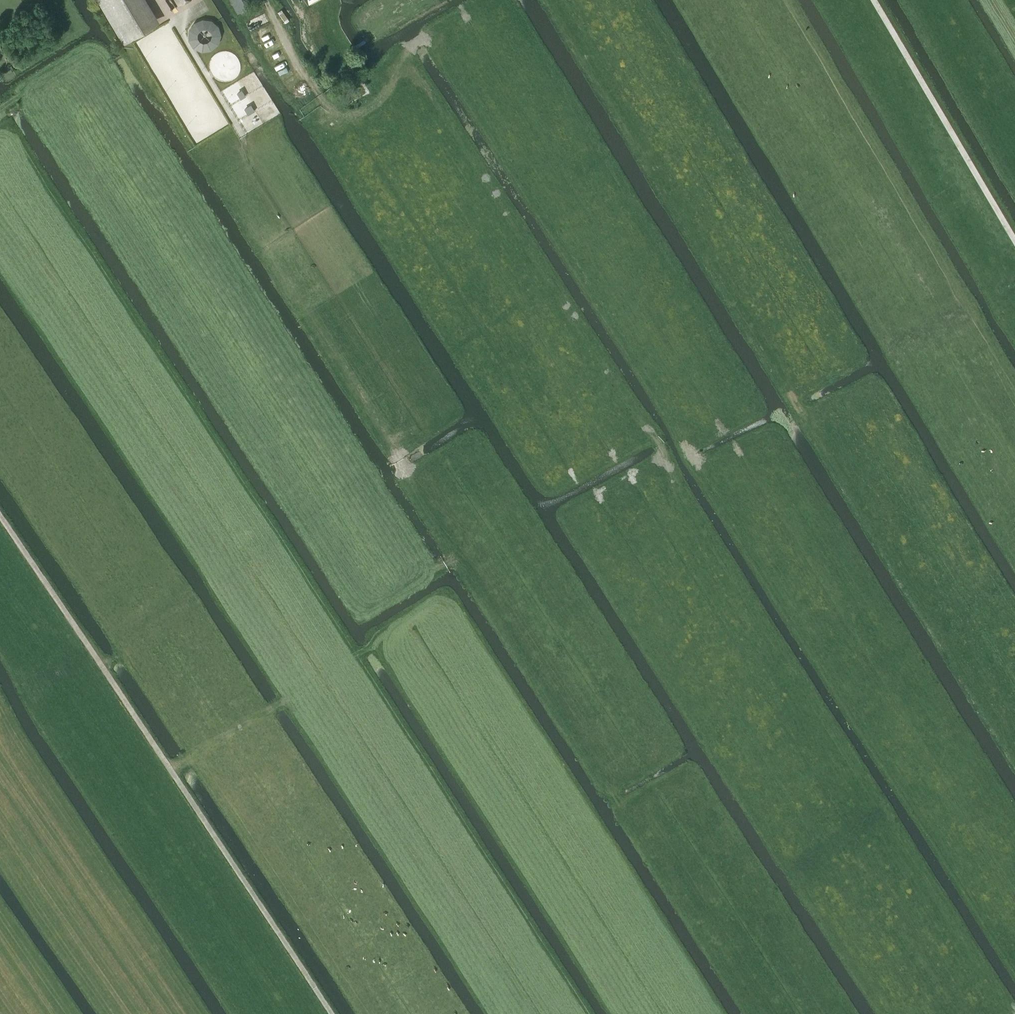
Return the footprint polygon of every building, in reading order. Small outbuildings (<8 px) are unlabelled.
[(251,5),(248,0),(230,0),(237,13),(251,5)]
